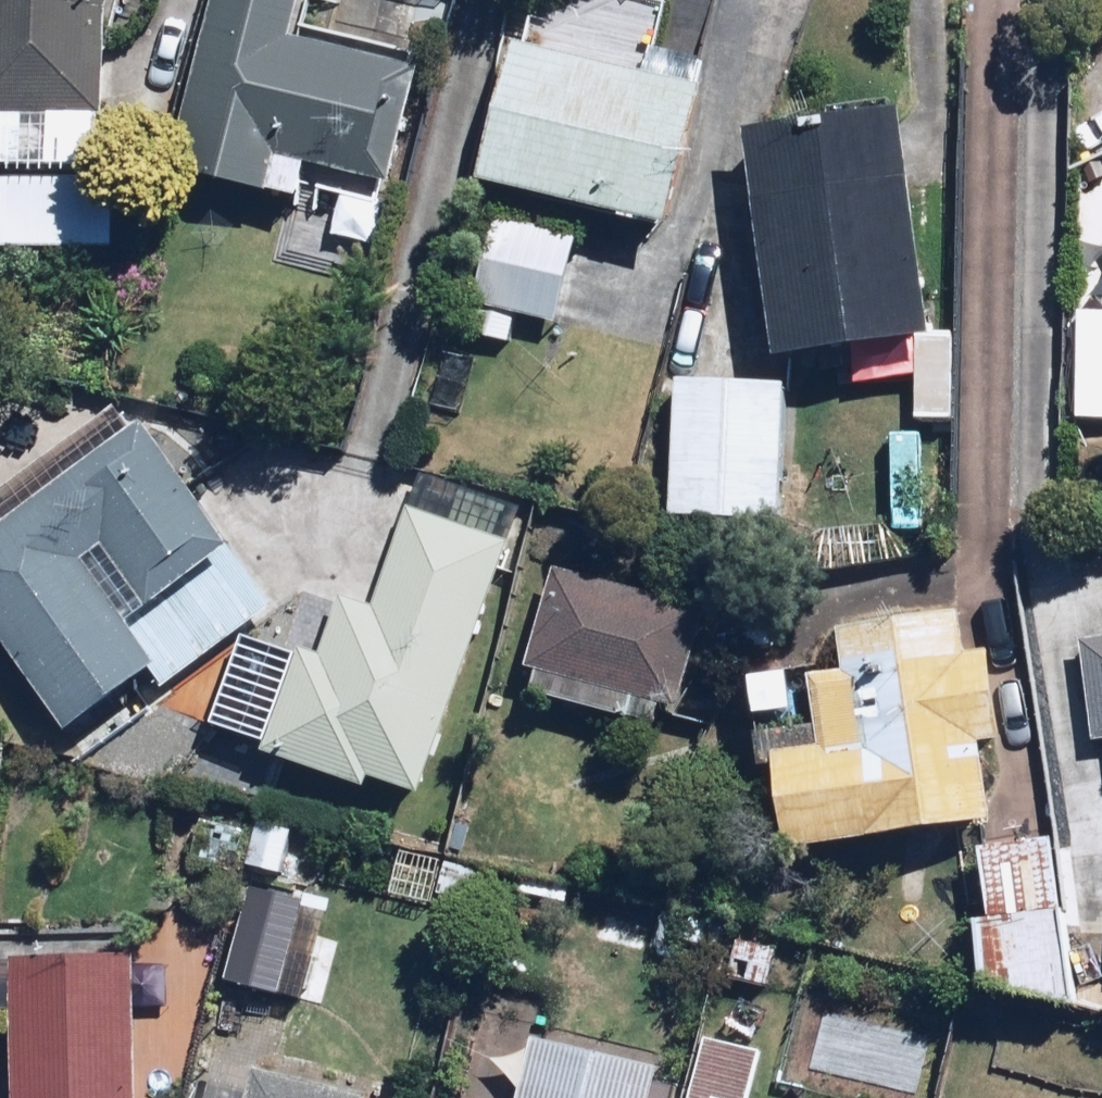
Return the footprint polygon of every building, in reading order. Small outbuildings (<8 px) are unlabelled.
[(53,250),(55,185),(88,186),(91,131),(100,131),(105,4),(111,5),(112,0),(0,0),(0,248),(53,250)] [(162,182),(299,216),(305,191),(379,210),(417,64),(289,32),(297,0),(208,0),(162,182)] [(663,243),(703,67),(641,53),(636,77),(505,48),(471,200),(663,243)] [(895,111),(740,135),(775,363),(930,338),(895,111)] [(577,246),(491,222),(466,309),(551,334),(577,246)] [(786,392),(674,381),(660,524),(773,535),(786,392)] [(129,407),(0,497),(0,652),(75,760),(111,735),(97,716),(143,684),(154,699),(274,615),(129,407)] [(917,439),(891,438),(890,529),(946,530),(947,473),(917,473),(917,439)] [(415,799),(502,543),(375,500),(323,654),(297,645),(257,761),(358,796),(363,782),(415,799)] [(660,713),(679,718),(706,612),(548,571),(516,692),(656,729),(660,713)] [(758,759),(771,854),(985,824),(975,750),(996,747),(982,652),(957,655),(951,618),(835,634),(841,676),(806,681),(816,751),(758,759)] [(1071,644),(1083,745),(1101,743),(1101,640),(1071,644)] [(280,828),(252,823),(232,927),(286,938),(296,883),(270,878),(280,828)] [(978,991),(1065,1013),(1063,852),(976,853),(978,991)] [(767,994),(777,942),(734,933),(723,985),(767,994)] [(135,959),(11,958),(10,1097),(135,1097),(135,959)] [(700,1037),(688,1097),(747,1097),(757,1049),(700,1037)] [(646,1087),(649,1072),(532,1045),(520,1097),(668,1097),(669,1093),(646,1087)] [(210,1060),(200,1097),(360,1097),(210,1060)]
